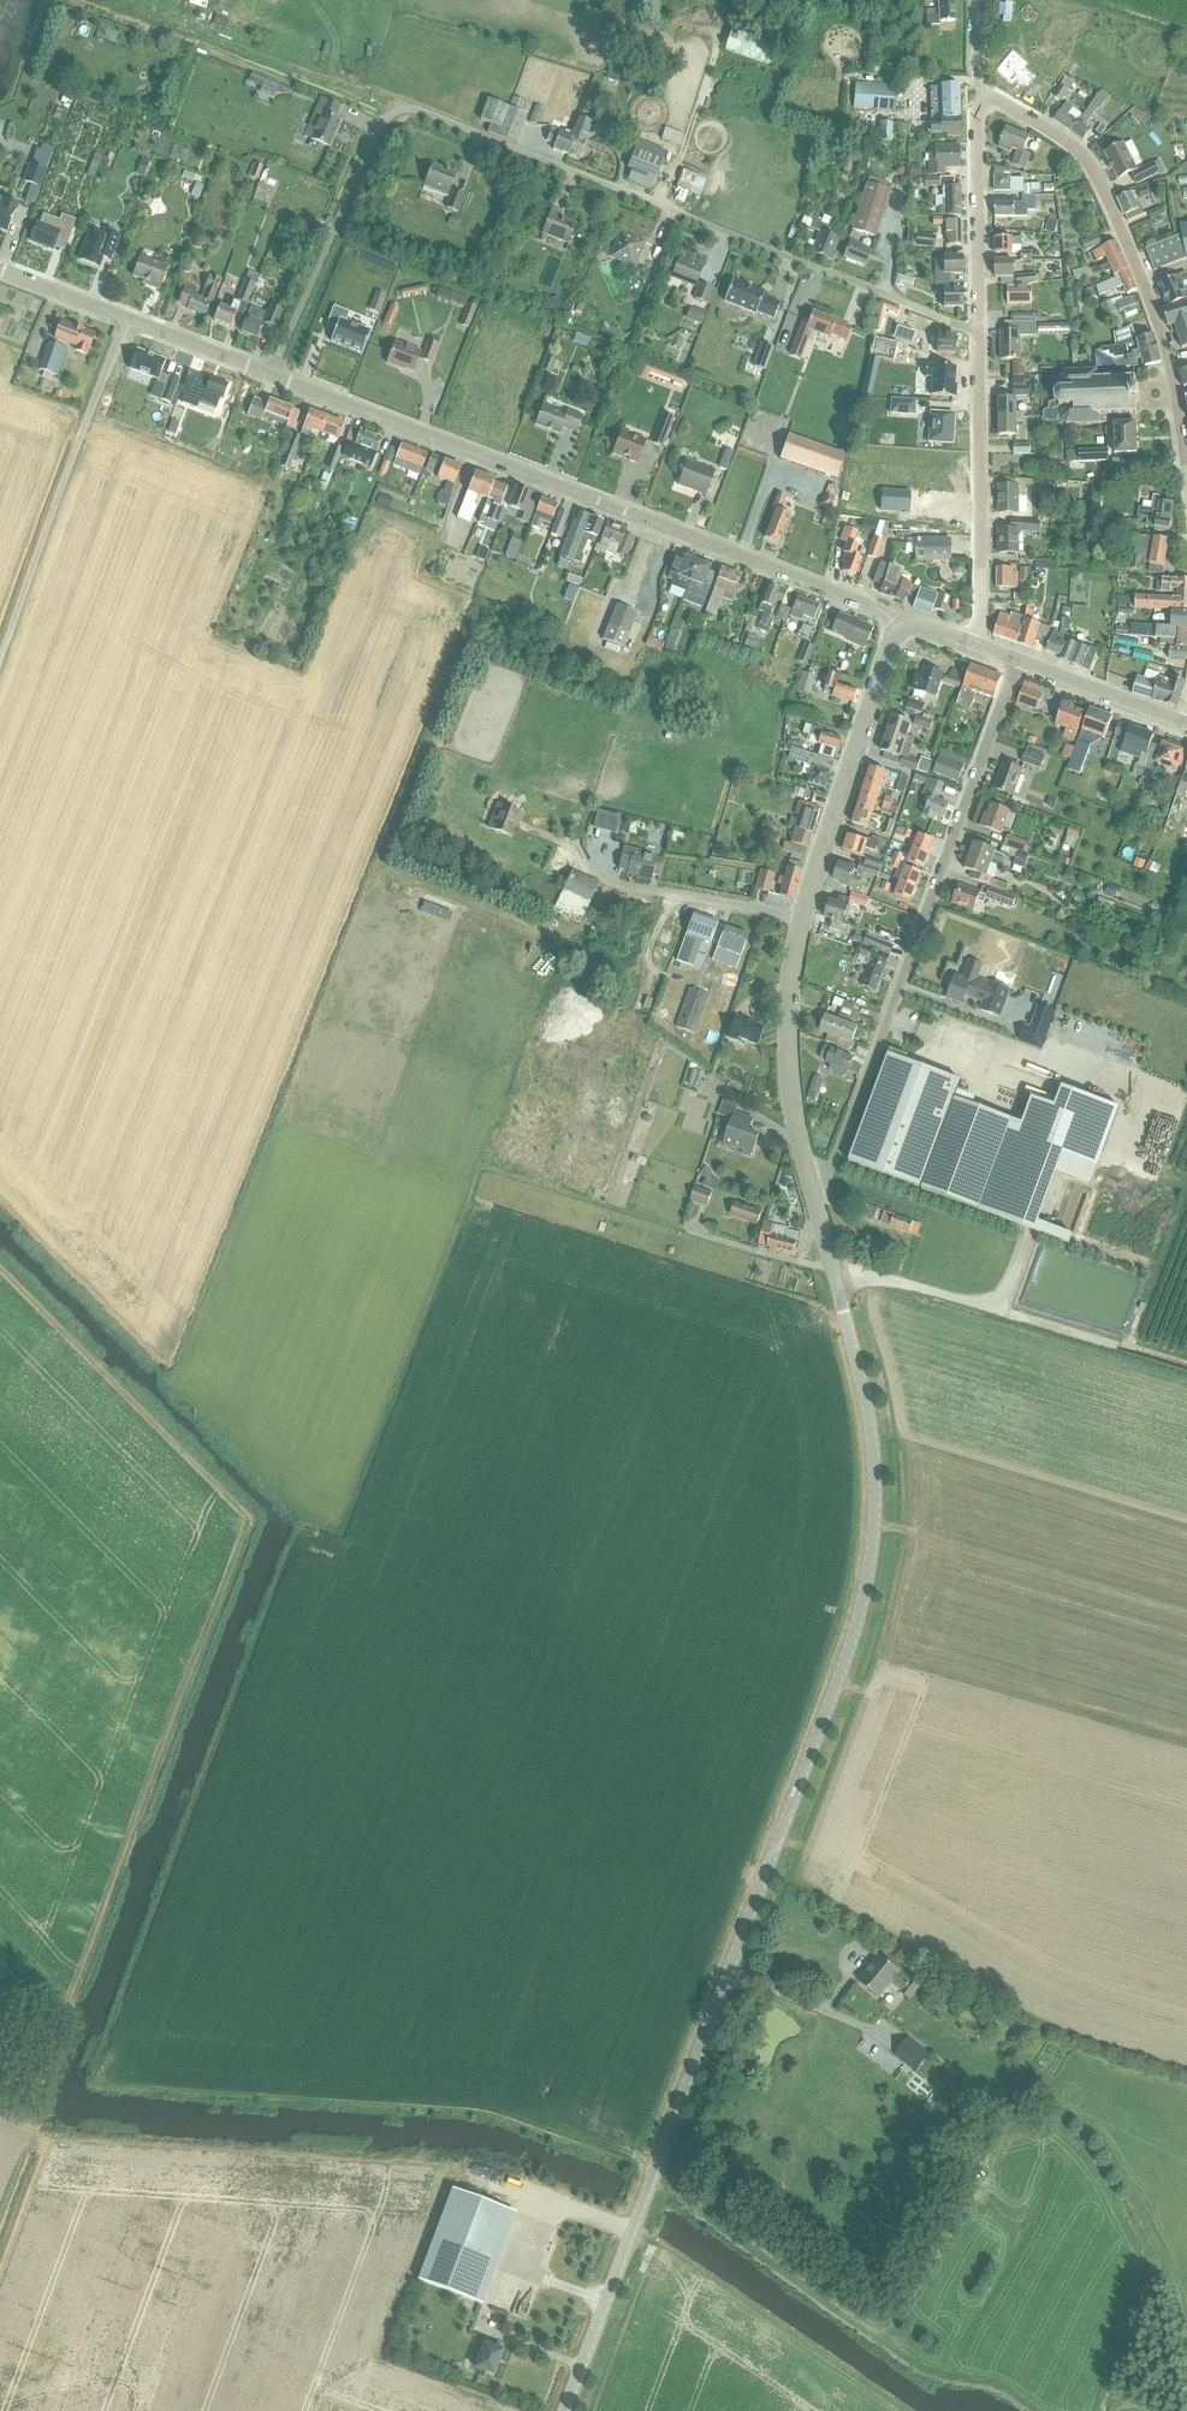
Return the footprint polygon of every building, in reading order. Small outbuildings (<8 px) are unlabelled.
[(933,17),(926,17),(927,24),(940,24),(940,21),(955,21),(955,1),(938,1),(939,9),(935,10),(936,17),(933,17)] [(1006,1),(1004,21),(1011,21),(1012,2),(1006,1)] [(217,19),(214,26),(224,30),(227,23),(217,19)] [(733,23),(725,48),(771,65),(780,40),(733,23)] [(1013,51),(997,69),(1012,82),(1017,76),(1028,85),(1035,76),(1024,67),(1027,63),(1013,51)] [(250,81),(262,86),(265,78),(253,73),(250,81)] [(1061,86),(1055,96),(1063,100),(1069,90),(1074,82),(1072,80),(1066,77),(1066,78),(1061,85),(1061,86)] [(856,82),(855,107),(891,110),(893,84),(856,82)] [(939,120),(926,120),(927,134),(947,134),(947,137),(959,137),(959,134),(959,119),(959,85),(939,86),(939,93),(939,115),(939,118),(940,120),(939,120)] [(63,95),(61,102),(67,104),(68,102),(71,103),(74,95),(67,92),(66,96),(63,95)] [(1086,113),(1078,123),(1071,132),(1083,141),(1092,130),(1086,125),(1097,109),(1099,110),(1106,100),(1098,94),(1085,112),(1086,113)] [(515,143),(526,114),(521,112),(525,102),(513,97),(509,107),(508,107),(508,106),(489,98),(480,120),(490,124),(486,132),(515,143)] [(314,116),(320,118),(311,139),(330,147),(342,121),(336,119),(341,107),(321,98),(314,116)] [(1066,103),(1054,120),(1063,126),(1071,131),(1078,123),(1068,116),(1074,108),(1066,103)] [(536,104),(529,122),(537,125),(545,107),(536,104)] [(56,117),(67,121),(70,109),(60,106),(56,117)] [(571,145),(567,155),(578,159),(582,149),(584,150),(588,141),(586,140),(592,122),(579,117),(572,134),(571,134),(570,135),(568,143),(571,145)] [(881,120),(879,139),(893,140),(894,122),(881,120)] [(1101,134),(1106,128),(1101,125),(1097,130),(1101,134)] [(669,126),(664,138),(680,145),(685,133),(669,126)] [(552,128),(547,141),(555,144),(553,149),(567,155),(571,145),(568,143),(570,135),(571,132),(565,130),(564,133),(552,128)] [(1024,152),(1030,137),(1007,128),(999,147),(1011,152),(1013,148),(1018,151),(1013,164),(1025,169),(1031,154),(1024,152)] [(666,152),(638,141),(628,168),(630,169),(628,173),(630,174),(629,179),(652,188),(666,152)] [(1123,142),(1104,152),(1118,179),(1131,173),(1137,184),(1159,172),(1154,163),(1138,171),(1132,159),(1139,156),(1132,141),(1124,145),(1123,142)] [(934,154),(929,154),(929,167),(929,175),(944,175),(943,167),(959,167),(959,145),(934,145),(934,154)] [(864,153),(850,149),(847,159),(862,163),(864,153)] [(40,187),(47,169),(46,169),(50,155),(37,150),(32,164),(31,163),(24,182),(40,187)] [(1060,153),(1056,158),(1066,165),(1070,159),(1060,153)] [(142,158),(137,174),(144,176),(150,161),(142,158)] [(93,160),(90,169),(97,172),(100,163),(93,160)] [(261,164),(252,162),(248,175),(260,179),(264,165),(261,164)] [(425,183),(423,187),(432,191),(434,186),(449,192),(457,173),(450,170),(450,169),(445,167),(445,168),(434,164),(433,164),(425,183)] [(920,166),(911,165),(911,176),(920,176),(920,166)] [(895,171),(897,174),(900,175),(903,173),(904,169),(902,167),(898,166),(895,168),(895,171)] [(686,169),(679,186),(704,195),(710,178),(686,169)] [(184,171),(181,181),(191,185),(195,175),(184,171)] [(1078,171),(1072,174),(1076,181),(1081,179),(1078,171)] [(870,174),(852,229),(877,237),(892,189),(887,187),(889,180),(870,174)] [(1178,176),(1179,185),(1186,184),(1186,175),(1178,176)] [(994,176),(994,191),(1010,191),(1010,193),(1024,193),(1024,178),(1010,178),(1010,176),(994,176)] [(266,178),(264,183),(274,186),(276,182),(266,178)] [(196,182),(191,195),(199,198),(203,185),(196,182)] [(1040,184),(1031,184),(1031,193),(1040,192),(1040,184)] [(939,206),(939,215),(948,216),(960,216),(959,186),(941,187),(942,206),(939,206)] [(33,187),(28,202),(35,204),(40,190),(33,187)] [(1140,198),(1150,195),(1147,187),(1137,190),(1140,198)] [(447,208),(458,212),(465,194),(454,189),(447,208)] [(1132,192),(1117,198),(1124,215),(1126,215),(1128,221),(1144,214),(1140,205),(1138,206),(1132,192)] [(995,217),(1015,217),(1028,217),(1028,211),(1038,211),(1038,195),(1022,195),(1022,202),(995,203),(995,217)] [(7,232),(11,223),(21,227),(26,212),(17,208),(19,204),(5,198),(3,205),(0,204),(0,229),(7,232)] [(1148,211),(1151,219),(1165,212),(1162,204),(1148,211)] [(561,213),(552,210),(543,233),(569,243),(576,224),(559,218),(561,213)] [(34,233),(31,241),(40,244),(43,246),(54,249),(54,247),(55,246),(56,243),(58,237),(64,239),(68,240),(68,241),(68,240),(73,228),(76,220),(62,214),(60,220),(57,229),(40,223),(38,222),(34,233)] [(453,228),(459,220),(453,216),(447,224),(453,228)] [(1045,231),(1054,233),(1057,221),(1048,219),(1045,231)] [(811,252),(829,259),(838,238),(826,234),(829,227),(812,220),(808,228),(819,232),(811,252)] [(961,244),(960,220),(945,221),(945,238),(947,238),(948,245),(961,244)] [(1180,225),(1182,234),(1145,249),(1154,271),(1186,258),(1186,224),(1180,225)] [(933,247),(935,236),(918,233),(918,229),(909,228),(907,244),(933,247)] [(90,231),(80,260),(99,267),(103,257),(110,259),(110,260),(111,260),(120,236),(105,230),(102,236),(90,231)] [(845,249),(842,257),(864,266),(869,251),(861,247),(862,245),(855,243),(858,234),(850,230),(843,248),(845,249)] [(644,242),(622,233),(619,241),(618,240),(617,241),(615,245),(616,247),(613,256),(635,265),(639,256),(641,255),(642,251),(642,250),(641,250),(644,242)] [(1098,234),(1082,241),(1085,251),(1102,244),(1098,234)] [(1022,238),(995,238),(995,254),(1012,253),(1012,246),(1022,245),(1022,238)] [(1116,242),(1092,253),(1096,262),(1106,257),(1109,264),(1103,267),(1105,273),(1112,270),(1115,278),(1120,276),(1119,274),(1128,269),(1129,269),(1123,258),(1116,242)] [(652,243),(646,257),(659,263),(665,249),(652,243)] [(32,265),(36,253),(30,250),(25,262),(32,265)] [(1020,251),(1021,260),(1032,260),(1032,250),(1020,251)] [(168,265),(142,255),(135,274),(153,281),(151,285),(160,288),(168,265)] [(935,282),(957,281),(957,273),(961,273),(961,256),(943,256),(943,269),(935,269),(935,282)] [(696,286),(703,268),(679,258),(671,276),(696,286)] [(1014,278),(1014,260),(996,260),(996,278),(1014,278)] [(905,273),(905,265),(897,265),(897,273),(905,273)] [(1090,275),(1088,267),(1073,272),(1075,279),(1090,275)] [(1115,278),(1097,286),(1100,295),(1124,285),(1128,294),(1137,290),(1128,269),(1119,274),(1120,276),(1115,278)] [(220,305),(214,319),(230,326),(236,312),(243,315),(248,303),(260,274),(249,270),(237,298),(236,301),(232,300),(229,308),(220,305)] [(1037,273),(1016,275),(1016,285),(1038,283),(1037,275),(1037,273)] [(912,286),(914,278),(897,274),(895,285),(903,287),(904,284),(912,286)] [(1158,285),(1168,307),(1186,299),(1186,274),(1180,275),(1158,285)] [(209,301),(212,302),(221,279),(212,275),(211,276),(209,275),(204,287),(206,288),(202,298),(192,294),(194,288),(185,284),(178,301),(188,305),(187,308),(204,315),(209,301)] [(765,292),(733,280),(724,301),(756,314),(757,312),(774,319),(780,303),(763,296),(765,292)] [(957,288),(957,281),(935,282),(935,294),(944,294),(944,307),(962,307),(962,288),(957,288)] [(701,282),(695,298),(706,303),(713,287),(701,282)] [(425,284),(400,290),(401,296),(426,291),(425,284)] [(1030,286),(1008,286),(1008,303),(1031,303),(1030,286)] [(437,295),(435,299),(464,310),(468,299),(439,289),(437,295)] [(1080,293),(1074,296),(1076,302),(1083,299),(1080,293)] [(1124,300),(1116,303),(1119,311),(1134,305),(1131,297),(1124,300)] [(272,304),(272,305),(263,302),(256,319),(248,316),(242,331),(258,338),(264,323),(276,328),(285,310),(272,304)] [(468,302),(460,324),(469,328),(477,305),(468,302)] [(877,322),(875,330),(881,331),(885,313),(888,311),(897,315),(900,309),(881,302),(879,312),(877,322)] [(1111,305),(1110,302),(1101,306),(1106,320),(1113,317),(1115,316),(1116,316),(1111,305)] [(1163,310),(1168,327),(1171,326),(1172,333),(1178,331),(1182,348),(1186,347),(1186,302),(1163,310)] [(560,303),(550,306),(553,314),(563,310),(560,303)] [(578,304),(575,311),(581,313),(584,306),(578,304)] [(391,305),(383,323),(389,326),(397,307),(391,305)] [(334,307),(328,323),(336,327),(331,341),(362,353),(371,331),(346,322),(349,312),(334,307)] [(697,308),(691,320),(701,325),(706,312),(697,308)] [(837,320),(813,311),(809,320),(804,318),(790,354),(801,358),(811,331),(830,338),(832,332),(840,335),(840,337),(847,340),(852,327),(836,321),(837,320)] [(1041,313),(1011,313),(1011,321),(1048,321),(1048,316),(1041,316),(1041,313)] [(1021,360),(1020,336),(1037,336),(1037,321),(1005,322),(1005,331),(1001,331),(1001,360),(1021,360)] [(89,351),(95,335),(84,330),(73,326),(62,322),(55,338),(77,347),(76,351),(87,355),(88,351),(89,351)] [(1071,324),(1039,324),(1039,332),(1061,331),(1061,334),(1070,334),(1070,331),(1071,331),(1071,324)] [(897,326),(894,337),(912,342),(915,332),(897,326)] [(938,332),(937,352),(954,353),(955,337),(949,336),(949,329),(939,329),(938,332)] [(580,333),(576,341),(589,347),(593,338),(580,333)] [(1101,351),(1096,351),(1096,366),(1114,366),(1134,366),(1145,366),(1161,362),(1156,343),(1154,335),(1153,335),(1147,337),(1126,345),(1101,349),(1101,351)] [(875,336),(870,355),(880,357),(894,360),(898,342),(875,336)] [(428,339),(420,358),(431,363),(438,343),(428,339)] [(921,349),(929,352),(933,345),(924,341),(921,349)] [(756,358),(753,365),(766,370),(769,363),(774,347),(761,342),(756,358)] [(49,343),(39,370),(44,371),(42,377),(50,379),(52,374),(58,376),(67,349),(49,343)] [(421,353),(395,343),(388,363),(400,368),(401,367),(414,372),(421,353)] [(161,374),(166,361),(138,350),(131,370),(158,380),(158,382),(167,386),(162,400),(171,404),(180,379),(171,375),(171,377),(161,374)] [(191,367),(196,355),(190,353),(185,365),(191,367)] [(556,360),(547,356),(541,370),(551,374),(556,360)] [(926,364),(925,376),(933,376),(931,394),(955,396),(957,383),(954,383),(956,366),(926,364)] [(653,367),(650,375),(669,382),(672,374),(653,367)] [(1119,424),(1130,424),(1130,421),(1133,419),(1133,416),(1130,415),(1130,413),(1135,413),(1135,414),(1136,414),(1136,413),(1138,413),(1137,411),(1136,412),(1136,403),(1137,402),(1137,401),(1138,401),(1138,400),(1140,400),(1140,398),(1138,398),(1138,392),(1140,392),(1140,391),(1138,391),(1138,389),(1136,389),(1136,387),(1135,387),(1135,379),(1136,379),(1136,377),(1135,377),(1135,376),(1133,376),(1133,377),(1129,378),(1129,376),(1128,376),(1128,378),(1118,378),(1118,376),(1117,377),(1117,378),(1108,378),(1108,377),(1106,377),(1106,378),(1105,378),(1105,375),(1102,375),(1097,369),(1095,371),(1086,371),(1086,370),(1084,370),(1084,371),(1075,371),(1075,370),(1073,370),(1073,371),(1066,371),(1065,371),(1064,372),(1064,373),(1064,375),(1053,375),(1054,394),(1053,395),(1055,396),(1055,401),(1053,402),(1054,403),(1050,404),(1050,409),(1045,412),(1044,419),(1051,421),(1058,421),(1060,424),(1065,421),(1067,423),(1066,425),(1067,425),(1068,424),(1075,424),(1075,425),(1077,425),(1077,424),(1086,423),(1086,424),(1088,424),(1088,423),(1097,423),(1098,424),(1099,423),(1109,422),(1108,414),(1119,414),(1119,424)] [(867,370),(862,392),(872,394),(877,373),(867,370)] [(186,396),(183,403),(197,409),(199,405),(199,403),(200,401),(208,404),(217,407),(217,406),(221,398),(223,398),(223,399),(226,393),(229,384),(224,382),(215,379),(215,380),(214,381),(211,380),(207,378),(200,376),(197,374),(195,379),(192,386),(192,387),(191,389),(190,389),(189,389),(188,389),(186,396)] [(676,376),(673,382),(682,385),(685,380),(676,376)] [(1013,396),(1030,395),(1030,376),(1013,376),(1013,396)] [(878,385),(878,395),(904,396),(904,386),(878,385)] [(254,398),(247,415),(262,421),(262,420),(263,417),(292,429),(299,411),(270,399),(269,403),(254,398)] [(891,412),(891,413),(915,415),(915,407),(916,400),(903,399),(892,399),(891,399),(892,399),(894,400),(893,406),(893,412),(891,412)] [(1016,399),(999,399),(999,417),(1017,417),(1025,416),(1025,412),(1017,412),(1016,399)] [(567,414),(543,405),(536,424),(560,434),(563,427),(577,432),(583,416),(568,410),(567,414)] [(310,410),(301,433),(310,437),(317,439),(320,432),(326,416),(310,410)] [(952,443),(954,413),(930,411),(928,442),(952,443)] [(851,416),(843,413),(837,431),(845,435),(851,416)] [(662,447),(673,417),(666,414),(661,427),(659,426),(653,443),(662,447)] [(326,416),(320,432),(317,439),(326,443),(329,436),(338,439),(345,423),(326,416)] [(1017,417),(999,417),(999,435),(1017,435),(1017,422),(1025,422),(1025,416),(1017,417)] [(173,421),(169,432),(176,434),(180,423),(173,421)] [(1136,424),(1130,424),(1119,424),(1114,424),(1114,426),(1109,426),(1106,428),(1106,434),(1109,436),(1109,441),(1107,441),(1107,449),(1079,450),(1079,461),(1108,460),(1107,454),(1137,453),(1136,424)] [(894,443),(895,427),(887,427),(886,443),(894,443)] [(896,428),(895,444),(925,446),(925,430),(896,428)] [(355,445),(348,442),(343,456),(364,464),(372,467),(383,438),(361,429),(355,445)] [(354,443),(358,432),(351,429),(347,441),(354,443)] [(289,469),(302,436),(294,433),(281,465),(289,469)] [(637,439),(621,433),(613,454),(623,458),(624,456),(630,458),(629,460),(637,463),(646,440),(638,437),(637,439)] [(787,434),(778,459),(835,478),(844,453),(787,434)] [(334,471),(343,448),(335,444),(326,468),(334,471)] [(423,468),(428,454),(403,444),(397,458),(423,468)] [(1030,454),(1030,444),(1013,444),(1013,454),(1030,454)] [(391,463),(396,450),(389,447),(384,461),(390,463),(391,463)] [(432,455),(428,466),(439,470),(443,460),(432,455)] [(696,462),(685,458),(682,467),(684,468),(678,485),(697,492),(699,487),(708,490),(715,471),(695,464),(696,462)] [(723,459),(721,467),(727,469),(730,462),(723,459)] [(459,476),(462,467),(445,460),(439,478),(449,482),(445,492),(451,494),(455,484),(458,485),(461,477),(459,476)] [(384,461),(379,473),(385,476),(390,463),(384,461)] [(401,466),(395,464),(391,476),(396,478),(401,466)] [(326,468),(319,486),(327,489),(334,471),(326,468)] [(478,495),(488,499),(494,483),(495,480),(476,472),(468,494),(467,493),(458,518),(470,523),(477,506),(474,505),(478,495)] [(1041,491),(1041,482),(1032,482),(1032,480),(1014,480),(1014,486),(998,486),(998,513),(1019,514),(1019,497),(1024,497),(1024,491),(1041,491)] [(507,488),(494,483),(488,499),(479,522),(485,524),(487,519),(500,524),(505,510),(500,508),(507,488)] [(514,519),(527,524),(535,504),(528,502),(531,494),(522,490),(522,488),(519,487),(518,489),(516,488),(509,507),(518,510),(514,519)] [(881,490),(880,509),(909,511),(911,492),(881,490)] [(764,537),(780,543),(790,514),(780,511),(786,495),(777,492),(772,508),(774,509),(764,537)] [(377,503),(390,508),(393,499),(380,494),(377,503)] [(823,497),(821,503),(825,508),(831,507),(833,501),(829,496),(823,497)] [(542,498),(538,507),(530,526),(540,530),(544,521),(551,524),(558,504),(542,498)] [(1174,505),(1159,502),(1158,511),(1140,508),(1138,516),(1148,518),(1146,526),(1155,527),(1154,531),(1170,533),(1174,505)] [(560,512),(551,534),(562,538),(570,541),(564,557),(573,560),(590,517),(578,512),(571,528),(565,525),(569,515),(560,512)] [(330,515),(327,522),(340,528),(343,520),(330,515)] [(289,517),(287,522),(294,525),(296,520),(289,517)] [(590,517),(573,560),(579,562),(581,563),(584,555),(582,554),(588,540),(595,543),(597,537),(603,522),(590,517)] [(1130,532),(1131,520),(1111,517),(1110,529),(1130,532)] [(1041,522),(1011,520),(1011,529),(998,529),(998,552),(1018,552),(1018,530),(1040,532),(1041,522)] [(879,521),(873,537),(874,538),(881,540),(882,536),(880,536),(885,521),(879,521)] [(607,549),(627,557),(634,537),(625,533),(626,530),(608,523),(600,545),(597,544),(595,550),(605,554),(607,549)] [(842,570),(855,575),(862,559),(854,556),(858,546),(853,544),(857,532),(845,527),(840,539),(847,542),(843,552),(846,553),(842,562),(845,563),(842,570)] [(271,533),(268,541),(275,544),(278,536),(271,533)] [(1136,543),(1133,556),(1132,556),(1130,568),(1140,569),(1141,562),(1150,563),(1148,571),(1163,574),(1169,540),(1133,533),(1132,542),(1136,543)] [(876,559),(882,540),(881,540),(874,538),(868,556),(876,559)] [(951,560),(950,538),(915,539),(915,560),(951,560)] [(473,544),(470,551),(484,557),(487,549),(473,544)] [(508,549),(505,556),(516,560),(518,553),(508,549)] [(686,591),(690,581),(697,561),(684,556),(682,561),(675,558),(670,572),(668,578),(673,580),(671,585),(686,591)] [(561,558),(558,566),(569,571),(572,563),(561,558)] [(686,591),(684,595),(688,597),(691,598),(692,595),(696,597),(705,600),(709,591),(710,588),(716,574),(709,571),(711,566),(697,561),(690,581),(686,591)] [(880,562),(873,581),(883,585),(880,593),(896,599),(901,601),(902,602),(905,594),(908,595),(907,596),(915,599),(912,607),(931,614),(938,595),(910,584),(911,582),(910,580),(908,577),(903,572),(899,571),(900,570),(880,562)] [(953,571),(956,574),(961,574),(964,571),(964,566),(961,563),(956,563),(953,566),(953,571)] [(1112,564),(1111,572),(1127,574),(1127,565),(1112,564)] [(997,587),(1017,587),(1017,577),(1013,577),(1013,573),(1010,573),(1010,567),(997,567),(997,587)] [(741,575),(722,568),(721,568),(714,587),(715,588),(706,611),(716,615),(725,591),(736,595),(739,586),(737,586),(741,575)] [(1029,568),(1020,568),(1020,581),(1029,581),(1029,568)] [(569,574),(566,581),(580,586),(582,579),(569,574)] [(1186,612),(1186,580),(1157,578),(1156,591),(1177,592),(1177,599),(1135,596),(1135,599),(1135,604),(1135,607),(1135,608),(1172,611),(1186,612)] [(570,585),(565,599),(573,602),(578,588),(570,585)] [(764,612),(760,623),(758,629),(769,633),(773,620),(768,619),(776,599),(783,602),(786,593),(768,586),(759,610),(764,612)] [(944,612),(950,596),(940,593),(934,608),(944,612)] [(797,596),(792,608),(789,617),(800,621),(803,614),(814,619),(819,605),(797,596)] [(617,605),(608,627),(603,639),(623,648),(628,636),(637,613),(617,605)] [(788,614),(790,609),(780,605),(777,615),(786,619),(788,614)] [(1119,608),(1118,613),(1119,613),(1119,616),(1125,616),(1126,614),(1134,614),(1134,609),(1119,608)] [(1022,626),(1017,643),(1034,648),(1037,640),(1045,643),(1048,633),(1050,627),(1049,627),(1044,625),(1033,621),(1031,621),(1031,619),(1033,619),(1035,612),(1033,611),(1026,610),(1025,613),(1025,619),(1022,626)] [(1172,611),(1170,627),(1156,626),(1156,627),(1131,625),(1130,635),(1155,638),(1175,639),(1176,627),(1186,628),(1186,612),(1172,611)] [(1001,613),(994,635),(995,636),(1000,637),(1005,639),(1013,641),(1017,643),(1022,626),(1008,622),(1010,616),(1001,613)] [(865,643),(871,628),(839,614),(831,632),(854,641),(855,639),(865,643)] [(751,615),(745,630),(752,633),(757,618),(751,615)] [(1060,655),(1067,640),(1063,639),(1065,635),(1069,635),(1070,618),(1062,618),(1061,634),(1053,631),(1046,650),(1060,655)] [(806,625),(801,638),(808,640),(812,628),(806,625)] [(1160,644),(1168,645),(1168,649),(1169,650),(1169,658),(1186,659),(1186,628),(1176,627),(1175,639),(1160,638),(1160,644)] [(672,630),(665,648),(672,651),(674,646),(676,640),(679,632),(676,631),(672,630)] [(745,644),(758,649),(761,639),(748,634),(745,644)] [(1061,655),(1059,659),(1071,664),(1072,665),(1075,667),(1077,666),(1089,671),(1097,649),(1090,646),(1089,649),(1082,646),(1067,640),(1061,655)] [(655,647),(661,650),(664,643),(657,641),(655,647)] [(798,661),(806,664),(813,647),(805,644),(798,661)] [(1153,661),(1155,652),(1138,647),(1135,657),(1153,661)] [(1002,676),(971,664),(956,704),(970,710),(975,697),(970,695),(972,690),(994,698),(1002,676)] [(913,688),(936,696),(943,674),(926,668),(923,677),(917,675),(913,688)] [(1137,676),(1131,693),(1146,698),(1177,708),(1185,682),(1173,678),(1171,684),(1159,680),(1158,682),(1157,682),(1160,674),(1147,669),(1144,678),(1137,676)] [(808,696),(814,676),(803,672),(796,692),(808,696)] [(851,702),(855,690),(836,684),(838,676),(828,673),(823,690),(832,693),(832,696),(851,702)] [(962,681),(944,676),(942,682),(960,687),(962,681)] [(1025,681),(1017,702),(1038,710),(1043,694),(1040,693),(1042,687),(1025,681)] [(922,713),(925,703),(909,698),(906,707),(922,713)] [(1064,702),(1055,724),(1066,728),(1063,738),(1073,742),(1084,712),(1072,707),(1073,705),(1064,702)] [(1071,760),(1068,769),(1080,774),(1091,745),(1088,744),(1090,737),(1091,733),(1105,738),(1112,717),(1089,709),(1075,749),(1071,760)] [(933,721),(916,716),(914,724),(930,730),(933,721)] [(886,730),(885,733),(908,741),(914,742),(915,738),(907,735),(911,723),(892,717),(887,730),(886,730)] [(822,729),(805,724),(803,732),(808,741),(820,744),(817,754),(833,758),(836,749),(840,738),(821,732),(822,729)] [(1119,724),(1115,735),(1126,738),(1124,746),(1121,753),(1140,760),(1138,765),(1136,764),(1133,774),(1141,776),(1144,767),(1153,744),(1151,743),(1154,734),(1130,726),(1130,728),(1119,724)] [(885,737),(881,750),(900,757),(904,744),(907,745),(912,747),(914,742),(908,741),(885,733),(884,736),(885,737)] [(787,738),(785,745),(792,747),(794,740),(787,738)] [(1153,744),(1144,767),(1151,769),(1155,758),(1158,759),(1156,762),(1176,770),(1177,765),(1181,766),(1185,756),(1182,755),(1183,750),(1164,743),(1162,747),(1153,744)] [(1067,746),(1062,757),(1071,760),(1075,749),(1067,746)] [(825,788),(830,771),(834,761),(827,759),(815,755),(791,748),(790,752),(788,758),(813,766),(808,783),(825,788)] [(933,772),(958,782),(966,759),(942,750),(933,772)] [(1026,753),(1023,762),(1041,768),(1044,759),(1045,756),(1031,750),(1030,754),(1026,753)] [(924,755),(920,769),(932,772),(936,759),(924,755)] [(917,770),(920,762),(903,756),(900,765),(917,770)] [(1013,795),(1023,770),(1003,763),(994,788),(1013,795)] [(1177,793),(1186,797),(1186,763),(1185,768),(1186,768),(1180,785),(1177,793)] [(865,782),(881,787),(886,772),(870,767),(865,782)] [(916,774),(914,779),(927,784),(929,779),(916,774)] [(901,775),(899,782),(906,784),(908,777),(901,775)] [(938,800),(944,785),(929,779),(927,784),(923,795),(927,796),(924,802),(928,804),(923,816),(933,820),(935,815),(943,818),(949,804),(938,800)] [(881,787),(865,782),(861,795),(877,800),(881,787)] [(793,795),(802,798),(804,791),(796,788),(793,795)] [(877,800),(861,795),(857,809),(872,814),(877,800)] [(884,802),(891,805),(893,797),(886,795),(884,802)] [(1048,805),(1055,807),(1057,800),(1050,798),(1048,805)] [(797,818),(789,842),(806,847),(810,833),(811,833),(819,807),(806,803),(799,800),(795,814),(802,816),(801,819),(797,818)] [(895,813),(897,807),(884,803),(882,809),(895,813)] [(1010,810),(992,803),(986,819),(983,818),(980,826),(1002,834),(1010,810)] [(495,829),(489,827),(489,828),(511,836),(515,826),(514,826),(516,820),(519,821),(522,813),(518,811),(519,809),(511,806),(510,808),(502,805),(496,820),(498,821),(495,829)] [(872,814),(857,809),(852,823),(876,831),(878,824),(870,822),(872,814)] [(595,827),(615,833),(619,817),(599,812),(595,827)] [(889,835),(894,821),(887,819),(882,833),(889,835)] [(913,830),(898,824),(895,833),(909,838),(913,830)] [(1079,838),(1082,830),(1071,827),(1069,834),(1079,838)] [(1153,829),(1150,837),(1158,840),(1161,832),(1153,829)] [(913,848),(929,854),(934,840),(919,834),(913,848)] [(866,841),(848,835),(843,851),(862,857),(865,848),(876,851),(879,843),(867,838),(866,841)] [(1030,843),(1009,835),(1005,845),(1026,852),(1030,843)] [(892,846),(906,851),(908,844),(895,839),(892,846)] [(785,841),(782,850),(788,851),(790,843),(785,841)] [(974,842),(970,856),(991,863),(998,866),(1003,868),(1005,860),(994,856),(996,850),(974,842)] [(557,878),(560,870),(568,873),(577,852),(563,845),(550,875),(557,878)] [(1019,851),(1003,845),(1000,852),(1016,858),(1017,857),(1019,851)] [(621,855),(618,869),(652,876),(652,875),(658,876),(662,859),(656,857),(640,854),(641,850),(623,846),(621,855)] [(895,852),(893,859),(900,862),(907,864),(908,862),(923,868),(929,854),(913,848),(910,855),(904,852),(903,855),(896,852),(895,852)] [(1029,855),(1019,851),(1017,857),(1026,861),(1029,855)] [(883,863),(890,866),(893,859),(886,856),(883,863)] [(970,856),(965,869),(976,873),(974,880),(989,885),(1007,892),(1009,885),(993,879),(998,866),(991,863),(970,856)] [(867,857),(865,864),(881,870),(883,863),(867,857)] [(893,859),(890,866),(897,869),(900,862),(893,859)] [(1137,859),(1134,867),(1142,870),(1145,862),(1137,859)] [(792,899),(802,864),(789,860),(784,878),(779,877),(777,884),(782,885),(779,896),(792,899)] [(1149,860),(1146,868),(1151,870),(1154,862),(1149,860)] [(881,870),(865,864),(860,863),(857,870),(878,877),(881,870)] [(841,885),(858,890),(862,880),(852,877),(855,869),(839,864),(834,880),(842,882),(841,885)] [(900,881),(916,887),(921,873),(906,867),(900,881)] [(599,883),(572,871),(559,900),(585,912),(599,883)] [(761,871),(756,888),(769,892),(774,875),(761,871)] [(916,887),(900,881),(895,895),(910,901),(916,887)] [(884,882),(881,890),(888,893),(891,885),(884,882)] [(983,886),(981,892),(959,884),(952,903),(974,911),(978,901),(984,903),(986,898),(1013,908),(1016,898),(983,886)] [(1106,893),(1116,896),(1118,888),(1109,885),(1106,893)] [(851,893),(849,900),(850,900),(867,906),(869,899),(851,893)] [(843,923),(850,900),(849,900),(839,897),(837,903),(830,901),(825,917),(832,919),(830,927),(847,933),(850,925),(843,923)] [(1061,914),(1050,909),(1047,918),(1058,922),(1061,914)] [(682,945),(677,960),(684,963),(691,965),(694,956),(701,938),(704,940),(710,942),(718,922),(693,913),(687,931),(682,945)] [(725,926),(717,948),(724,951),(728,952),(727,957),(724,963),(736,968),(741,956),(748,935),(739,932),(725,926)] [(867,937),(856,933),(853,941),(864,945),(890,956),(894,946),(868,936),(867,937)] [(886,966),(890,956),(861,945),(856,956),(872,962),(868,971),(867,970),(861,985),(876,991),(886,966)] [(956,976),(948,997),(953,999),(963,1003),(964,999),(967,991),(985,998),(985,999),(981,1010),(1000,1017),(1007,999),(1010,990),(991,983),(977,978),(982,964),(969,960),(962,979),(956,976)] [(710,994),(691,988),(677,1028),(696,1034),(710,994)] [(826,1015),(819,1031),(828,1034),(835,1036),(838,1029),(839,1029),(842,1021),(848,1023),(850,1019),(851,1016),(853,1011),(853,1010),(855,1005),(844,1001),(842,1008),(837,1019),(826,1015)] [(1025,1026),(1020,1040),(1040,1047),(1053,1012),(1039,1007),(1031,1028),(1025,1026)] [(851,1016),(850,1019),(858,1023),(861,1014),(853,1011),(851,1016)] [(744,1019),(736,1016),(729,1037),(740,1041),(741,1040),(757,1045),(764,1027),(744,1020),(744,1019)] [(828,1034),(826,1040),(837,1045),(836,1046),(848,1050),(851,1043),(857,1027),(848,1023),(842,1021),(839,1029),(838,1029),(835,1036),(828,1034)] [(640,1042),(638,1048),(654,1054),(656,1048),(640,1042)] [(1108,1042),(1107,1048),(1137,1055),(1139,1049),(1108,1042)] [(841,1076),(846,1074),(853,1057),(825,1046),(822,1055),(821,1057),(827,1060),(826,1062),(831,1064),(829,1068),(831,1072),(841,1076)] [(907,1055),(891,1049),(849,1161),(920,1187),(960,1080),(923,1066),(906,1060),(907,1055)] [(693,1068),(688,1083),(699,1087),(704,1072),(693,1068)] [(815,1075),(807,1097),(815,1100),(822,1078),(815,1075)] [(524,1086),(499,1156),(609,1195),(629,1137),(569,1116),(573,1103),(524,1086)] [(922,1189),(1025,1227),(1046,1169),(1091,1186),(1119,1107),(1063,1086),(1055,1106),(1032,1097),(1023,1123),(956,1098),(922,1189)] [(724,1144),(744,1150),(743,1153),(751,1156),(752,1153),(753,1154),(759,1135),(746,1130),(747,1127),(750,1128),(753,1119),(735,1112),(737,1106),(724,1101),(719,1114),(733,1119),(724,1144)] [(644,1116),(644,1119),(645,1122),(648,1123),(651,1122),(652,1118),(650,1116),(647,1115),(644,1116)] [(707,1179),(702,1185),(715,1190),(721,1183),(711,1175),(713,1173),(706,1167),(701,1174),(707,1179)] [(785,1177),(783,1185),(790,1187),(792,1179),(785,1177)] [(698,1188),(694,1201),(708,1205),(712,1193),(698,1188)] [(754,1210),(735,1203),(731,1214),(757,1224),(762,1210),(754,1208),(754,1210)] [(866,1203),(861,1216),(874,1221),(878,1207),(866,1203)] [(915,1235),(918,1224),(885,1212),(881,1223),(915,1235)] [(771,1236),(774,1224),(764,1222),(759,1244),(768,1246),(768,1247),(795,1253),(797,1242),(771,1236)] [(898,1262),(896,1269),(901,1271),(904,1265),(898,1262)] [(910,1981),(900,1973),(900,1972),(881,1955),(861,1980),(880,1996),(895,1978),(906,1987),(902,1992),(910,1998),(919,1987),(911,1980),(910,1981)] [(909,2036),(894,2054),(916,2072),(931,2054),(909,2036)] [(899,2069),(893,2077),(898,2081),(904,2072),(899,2069)] [(509,2209),(452,2187),(418,2279),(474,2301),(509,2209)] [(552,2247),(557,2232),(545,2229),(541,2243),(552,2247)] [(483,2344),(480,2342),(472,2364),(475,2365),(475,2367),(494,2374),(498,2363),(499,2363),(501,2359),(500,2358),(503,2349),(484,2342),(483,2344)]
